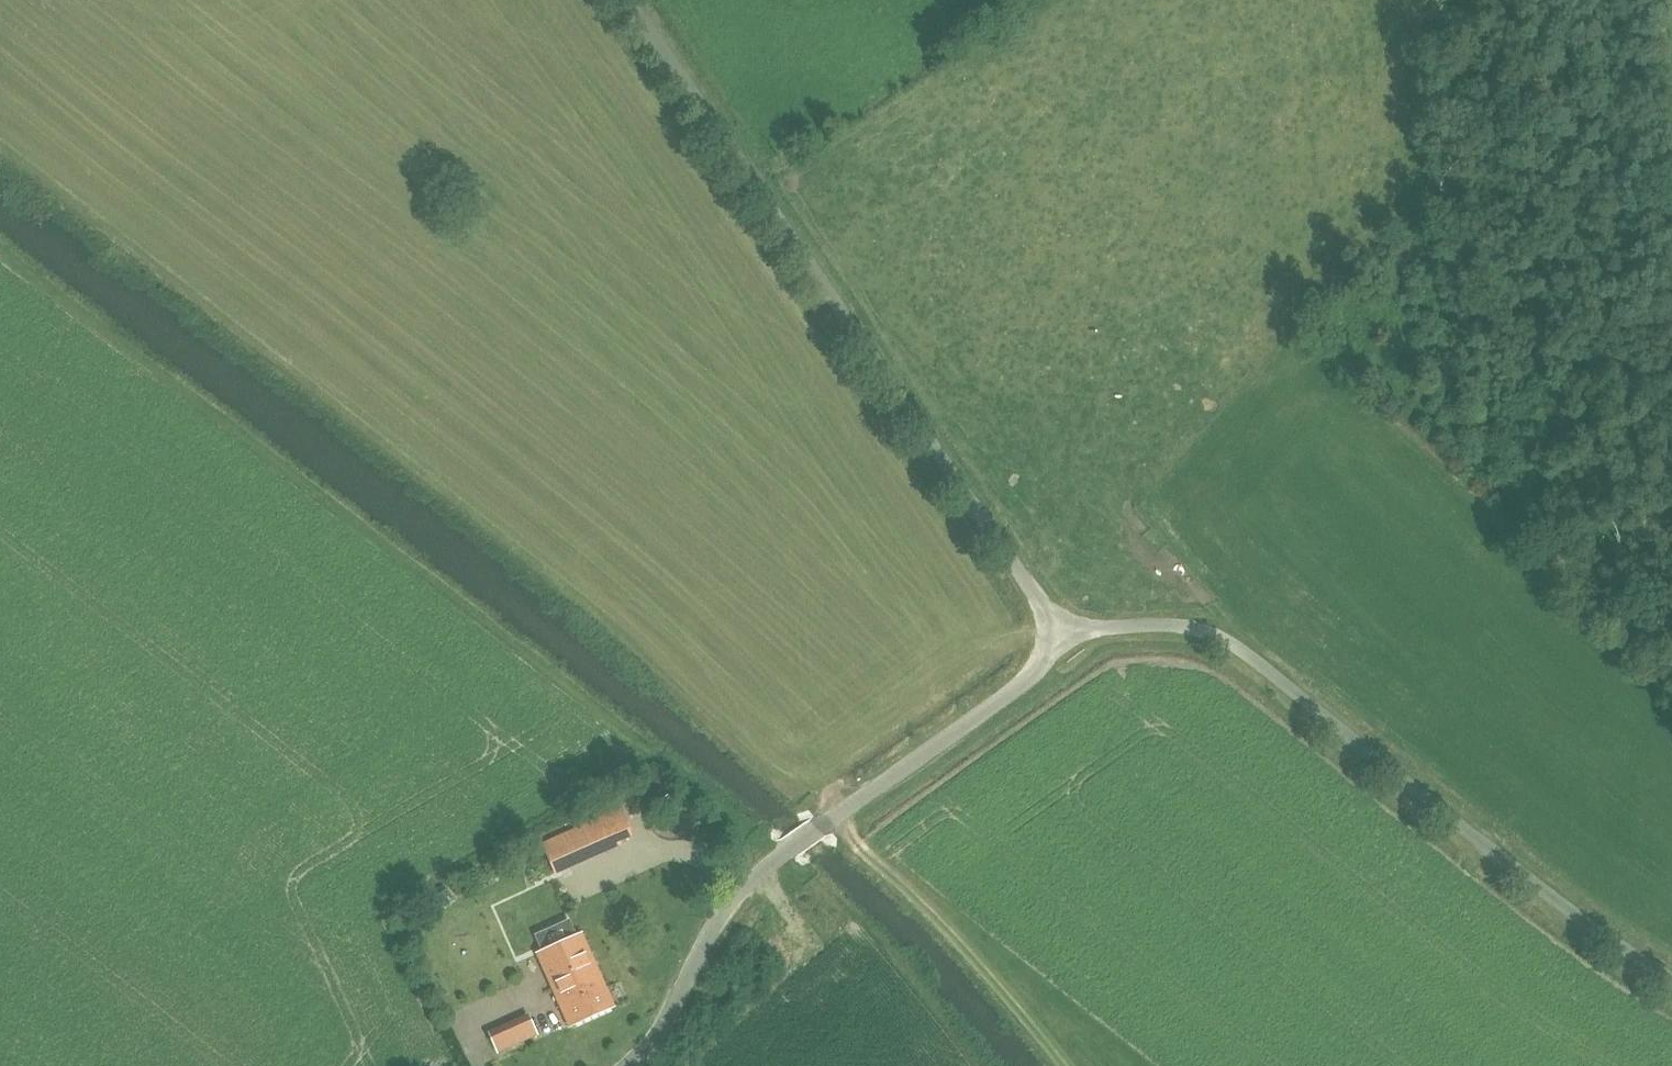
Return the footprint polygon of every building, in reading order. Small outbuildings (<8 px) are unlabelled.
[(604,814),(543,842),(557,873),(609,849),(631,840),(615,802),(601,808),(604,814)] [(570,1026),(615,1006),(582,933),(537,953),(570,1026)]
